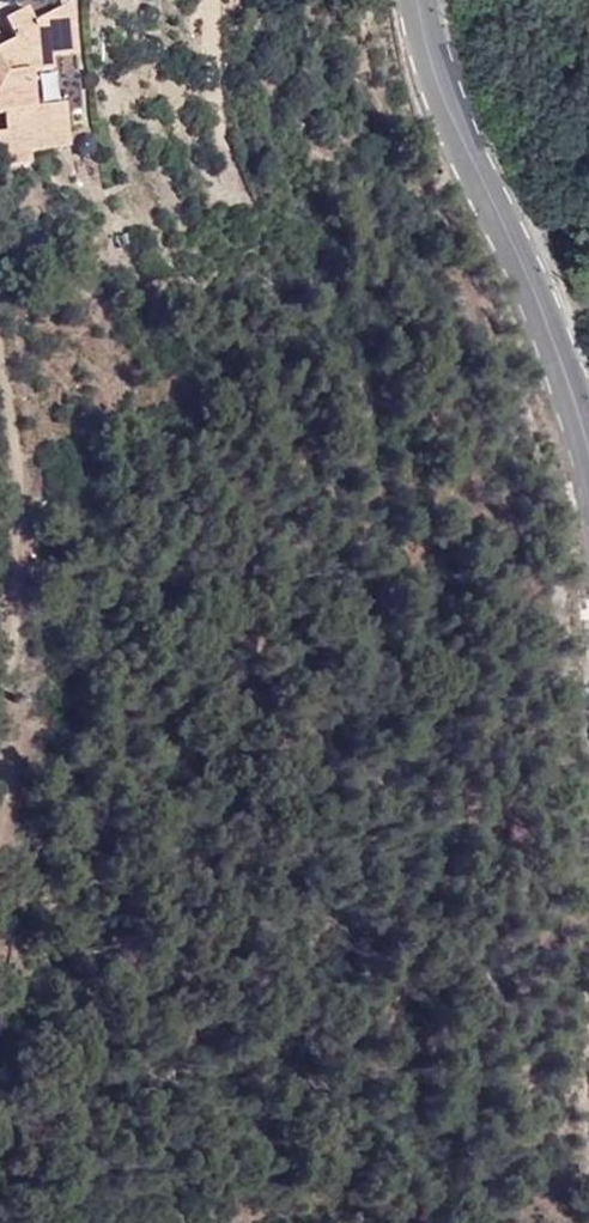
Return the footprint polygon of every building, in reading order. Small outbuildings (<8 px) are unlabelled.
[(14,38),(20,47),(0,57),(0,114),(4,113),(6,131),(0,131),(0,142),(12,165),(32,163),(31,153),(65,148),(60,105),(36,107),(35,86),(37,86),(37,80),(34,80),(34,73),(54,72),(53,58),(77,55),(71,3),(36,22),(28,7),(6,20),(14,38)] [(14,38),(0,46),(0,57),(20,47),(14,38)]
